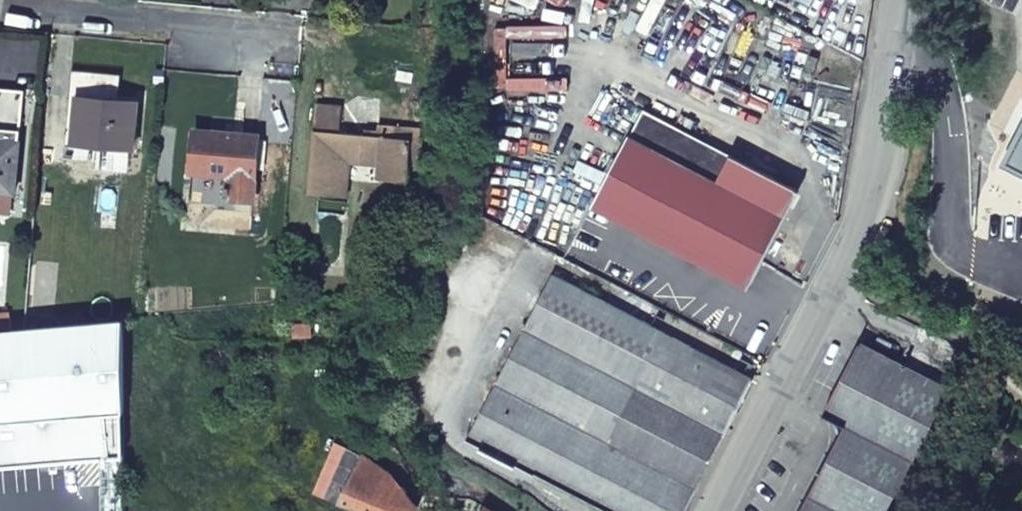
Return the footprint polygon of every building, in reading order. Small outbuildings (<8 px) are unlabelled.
[(109,99),(82,97),(80,97),(77,143),(133,147),(137,101),(109,99)] [(341,105),(316,103),(307,194),(336,196),(337,185),(348,186),(350,165),(380,167),(378,179),(407,181),(408,171),(410,139),(421,140),(422,128),(377,124),(376,135),(339,132),(341,105)] [(647,111),(633,136),(720,180),(734,155),(647,111)] [(229,198),(253,200),(258,138),(217,135),(195,133),(191,173),(231,176),(229,198)] [(720,180),(633,136),(596,206),(752,287),(789,216),(720,180)] [(15,192),(19,141),(0,139),(0,191),(15,192)] [(410,139),(408,171),(418,171),(421,140),(410,139)] [(720,180),(789,216),(802,190),(734,155),(720,180)] [(263,180),(262,188),(280,190),(281,181),(263,180)] [(337,185),(336,196),(347,197),(348,186),(337,185)] [(710,445),(747,374),(556,274),(472,438),(541,473),(545,465),(633,510),(677,510),(710,445)] [(0,332),(0,467),(124,455),(125,320),(0,332)] [(954,388),(864,343),(827,414),(849,425),(805,510),(891,510),(954,388)] [(710,445),(677,510),(689,510),(756,379),(747,374),(710,445)] [(358,460),(394,476),(401,459),(392,454),(356,424),(354,431),(343,425),(341,428),(332,424),(327,437),(336,441),(312,490),(340,501),(358,460)] [(394,476),(358,460),(340,501),(363,510),(415,510),(417,505),(394,476)] [(545,465),(541,473),(615,510),(633,510),(545,465)]
